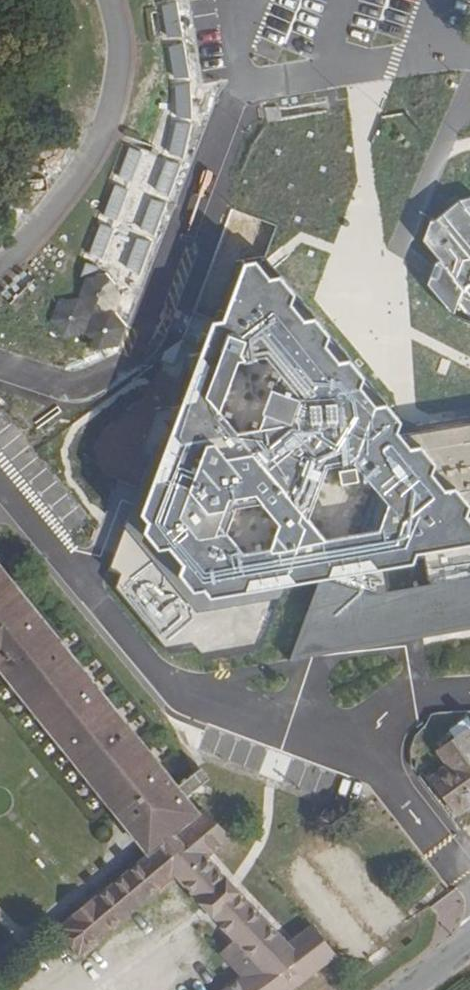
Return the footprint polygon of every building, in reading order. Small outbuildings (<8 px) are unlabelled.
[(130,180),(140,152),(128,147),(117,175),(130,180)] [(154,191),(167,194),(177,163),(164,159),(154,191)] [(118,220),(125,188),(112,185),(105,217),(118,220)] [(154,234),(161,202),(148,199),(140,231),(154,234)] [(138,273),(148,242),(135,237),(125,268),(138,273)] [(399,424),(325,328),(348,325),(351,340),(469,322),(469,258),(338,279),(340,293),(300,299),(292,286),(298,274),(285,259),(274,265),(258,241),(229,244),(192,338),(202,350),(197,362),(181,365),(173,389),(149,396),(131,437),(141,447),(129,475),(106,478),(83,534),(95,548),(108,542),(122,559),(109,586),(160,648),(185,647),(195,659),(250,647),(280,570),(306,567),(378,559),(383,564),(406,562),(414,545),(444,541),(453,514),(469,511),(469,413),(399,424)] [(125,310),(107,293),(116,274),(101,255),(82,258),(74,278),(56,280),(47,300),(63,318),(84,316),(98,333),(115,332),(125,310)] [(0,568),(0,672),(142,850),(49,926),(74,955),(176,872),(201,899),(228,876),(204,847),(224,833),(203,805),(193,804),(179,787),(0,568)] [(438,750),(449,767),(432,779),(457,816),(469,808),(469,728),(438,750)] [(367,798),(383,786),(370,770),(354,782),(367,798)] [(241,892),(228,876),(201,899),(212,912),(241,892)] [(334,953),(310,921),(283,941),(241,892),(212,912),(233,935),(221,944),(241,972),(217,989),(282,989),(334,953)]
